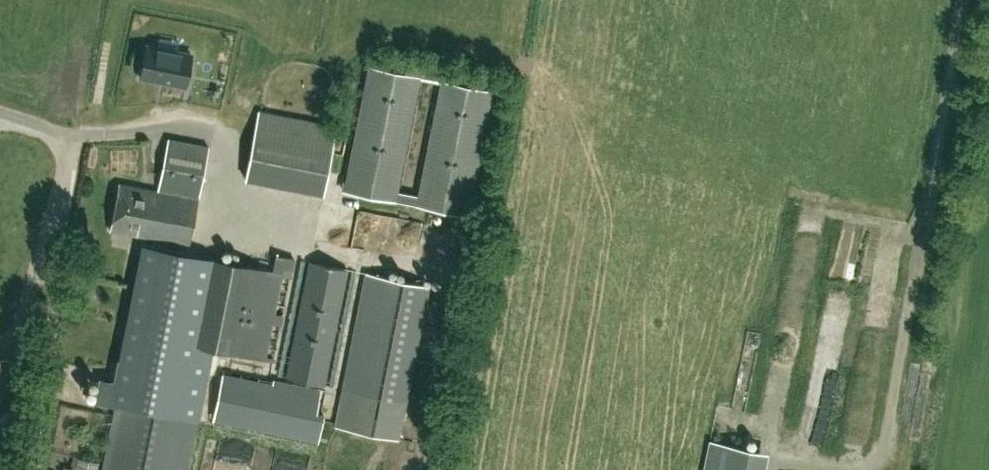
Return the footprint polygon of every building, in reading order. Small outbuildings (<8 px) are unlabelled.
[(140,77),(186,86),(192,54),(176,51),(157,48),(146,45),(140,77)] [(492,92),(368,67),(343,190),(468,215),(492,92)] [(244,178),(323,194),(336,127),(257,111),(244,178)] [(153,239),(152,246),(187,252),(202,179),(203,180),(209,149),(166,140),(156,191),(118,183),(108,230),(153,239)] [(354,208),(351,218),(366,224),(369,213),(354,208)] [(380,213),(375,230),(388,233),(392,216),(380,213)] [(187,252),(152,246),(147,245),(119,383),(98,378),(94,401),(115,405),(102,469),(185,469),(209,347),(273,360),(294,258),(276,255),(273,270),(187,253),(187,252)] [(309,261),(286,377),(323,385),(347,269),(309,261)] [(428,286),(365,273),(335,426),(397,439),(428,286)] [(305,411),(310,388),(272,380),(270,390),(220,380),(213,415),(318,436),(320,427),(322,415),(305,411)] [(98,463),(77,458),(74,469),(96,469),(98,463)]
